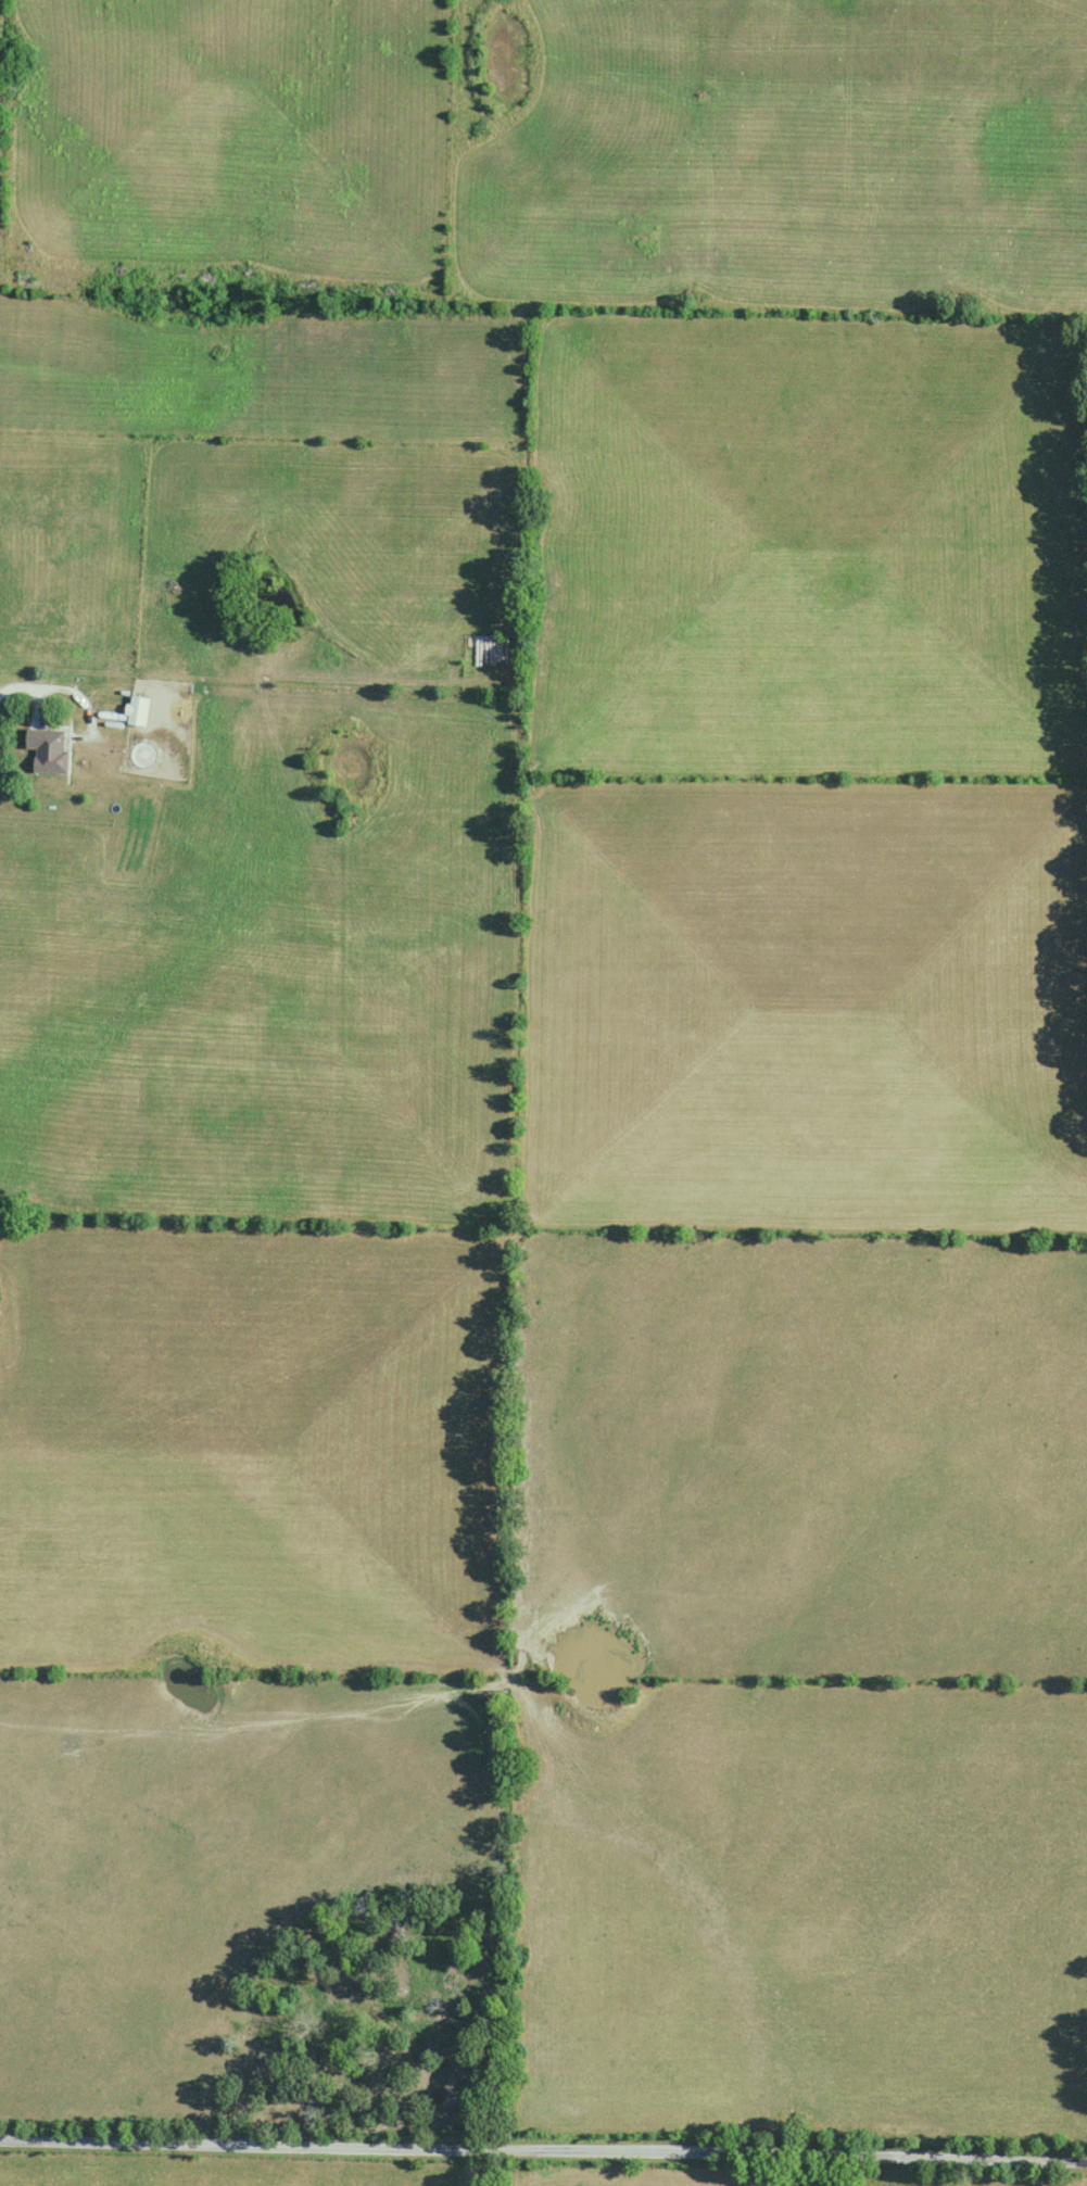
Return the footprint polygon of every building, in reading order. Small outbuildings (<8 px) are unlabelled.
[(149,698),(129,696),(127,726),(146,728),(149,698)] [(35,773),(68,775),(70,732),(27,730),(26,751),(36,751),(35,773)]
